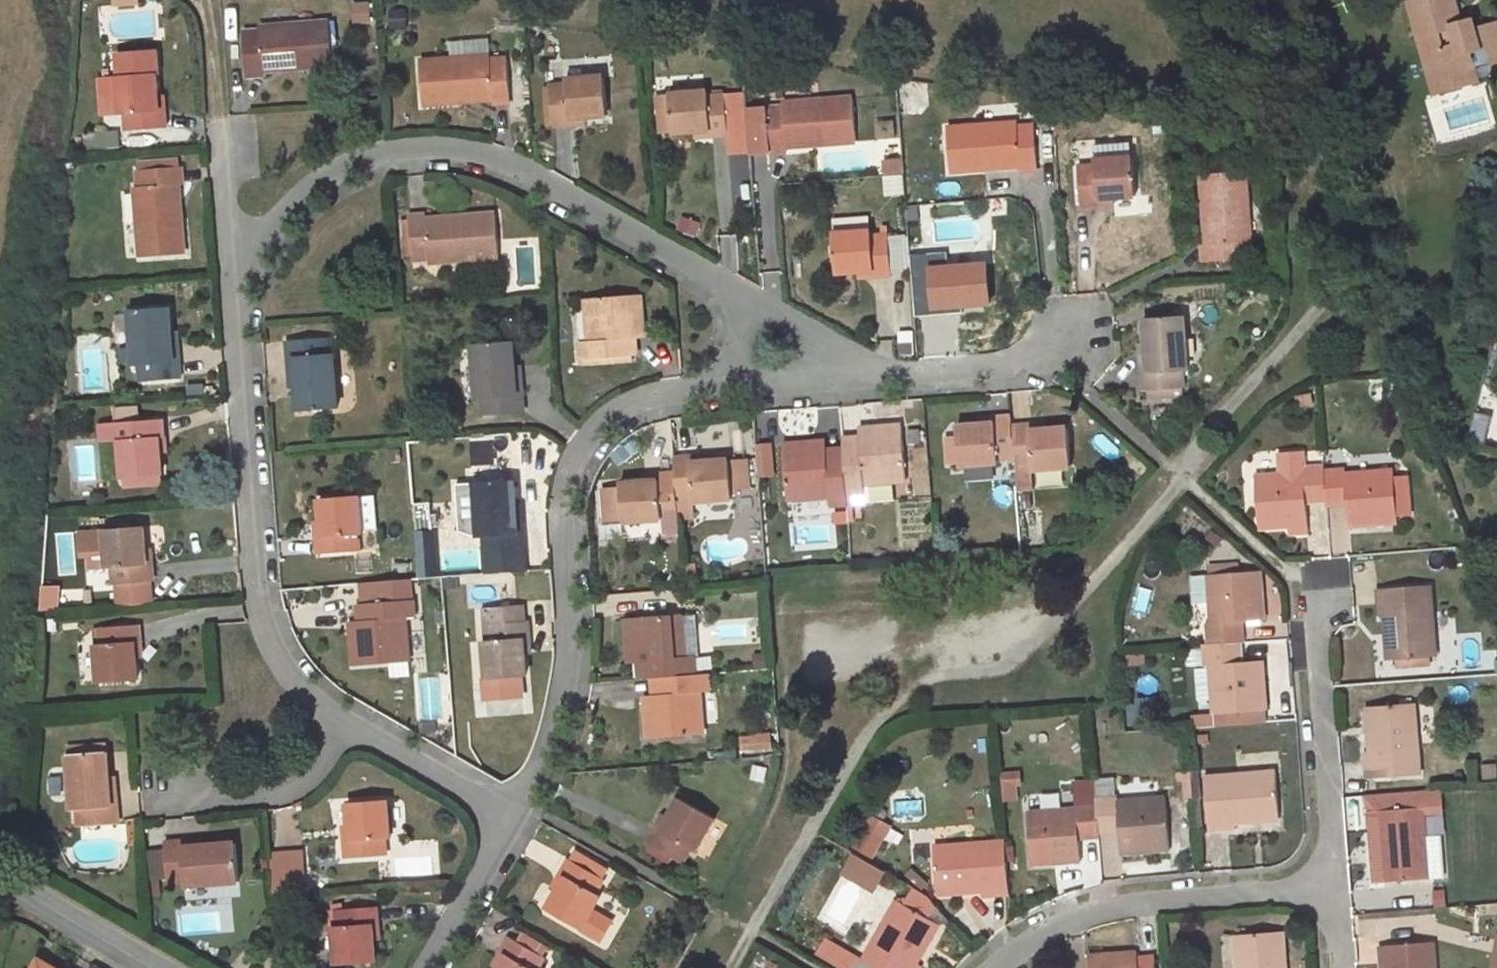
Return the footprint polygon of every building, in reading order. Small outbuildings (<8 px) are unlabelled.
[(1463,33),(1460,23),(1454,0),(1420,0),(1416,1),(1420,17),(1414,19),(1419,37),(1439,31),(1444,47),(1430,51),(1437,76),(1452,72),(1456,87),(1479,81),(1474,66),(1471,53),(1489,48),(1493,61),(1496,60),(1496,24),(1475,30),(1463,33)] [(1420,17),(1416,1),(1409,3),(1414,19),(1420,17)] [(373,3),(358,4),(359,22),(374,20),(373,3)] [(403,32),(403,13),(388,13),(388,32),(403,32)] [(1475,30),(1473,20),(1460,23),(1463,33),(1475,30)] [(330,22),(259,28),(259,32),(243,33),(247,76),(264,75),(264,71),(263,64),(297,62),(297,68),(333,65),(330,22)] [(1452,72),(1437,76),(1430,51),(1444,47),(1439,31),(1419,37),(1435,93),(1456,87),(1452,72)] [(489,41),(469,42),(470,58),(490,56),(489,41)] [(1493,61),(1489,48),(1471,53),(1474,66),(1493,61)] [(157,73),(156,52),(118,54),(119,76),(116,77),(120,116),(125,115),(126,132),(165,129),(163,110),(158,110),(157,94),(155,73),(157,73)] [(470,58),(419,62),(423,105),(460,102),(460,95),(494,93),(494,103),(511,101),(507,59),(490,60),(490,56),(470,58)] [(297,62),(263,64),(264,71),(297,68),(297,62)] [(755,77),(754,62),(742,63),(743,78),(755,77)] [(120,116),(116,77),(100,78),(103,117),(120,116)] [(604,77),(566,80),(566,85),(549,87),(552,126),(570,124),(569,119),(585,117),(607,115),(604,77)] [(707,97),(707,92),(656,96),(658,124),(671,123),(673,134),(695,132),(711,130),(711,136),(729,134),(725,95),(707,97)] [(853,99),(782,104),(782,108),(744,111),(748,154),(787,151),(786,141),(819,138),(820,144),(856,141),(853,99)] [(1161,119),(1152,121),(1153,135),(1162,134),(1161,119)] [(671,123),(658,124),(659,135),(671,133),(673,134),(671,123)] [(1018,124),(946,129),(949,172),(985,170),(985,163),(1019,161),(1020,167),(1020,171),(1037,170),(1037,166),(1035,128),(1035,127),(1018,129),(1018,124)] [(1045,166),(1042,128),(1035,128),(1037,166),(1045,166)] [(118,133),(99,134),(100,149),(119,148),(118,133)] [(1130,143),(1094,145),(1096,161),(1132,157),(1130,143)] [(1136,197),(1132,157),(1096,161),(1095,161),(1095,166),(1079,167),(1081,206),(1115,203),(1114,198),(1136,197)] [(901,161),(888,162),(889,175),(902,174),(901,161)] [(1019,161),(985,163),(985,170),(1020,167),(1019,161)] [(182,185),(180,167),(177,167),(137,170),(139,187),(135,187),(140,258),(183,255),(180,219),(174,219),(172,186),(178,186),(182,185)] [(1250,243),(1245,171),(1201,175),(1204,211),(1210,210),(1213,245),(1206,245),(1203,246),(1204,263),(1247,259),(1245,243),(1250,243)] [(180,219),(178,186),(172,186),(174,219),(180,219)] [(795,216),(793,201),(786,202),(788,216),(795,216)] [(1213,245),(1210,210),(1204,211),(1206,245),(1213,245)] [(428,263),(499,257),(496,214),(458,217),(458,224),(425,226),(424,216),(408,217),(408,220),(411,260),(427,258),(428,263)] [(869,218),(832,221),(833,235),(870,231),(869,218)] [(411,259),(408,220),(400,220),(403,259),(411,259)] [(872,236),(871,231),(870,231),(833,235),(832,235),(835,273),(858,271),(873,270),(874,276),(891,274),(891,269),(889,236),(889,235),(872,236)] [(910,268),(907,234),(889,236),(891,269),(910,268)] [(982,250),(929,254),(931,273),(947,272),(947,268),(984,265),(982,250)] [(989,303),(986,265),(984,265),(947,268),(947,272),(931,273),(931,277),(934,311),(934,313),(952,312),(952,307),(968,305),(989,303)] [(934,311),(931,277),(917,277),(920,312),(934,311)] [(640,295),(586,299),(589,343),(580,343),(581,360),(633,356),(634,356),(632,339),(644,338),(640,295)] [(169,332),(167,308),(130,311),(134,366),(140,365),(141,382),(145,382),(161,380),(179,379),(176,344),(170,345),(169,332)] [(1187,372),(1182,316),(1144,318),(1146,342),(1147,355),(1142,356),(1144,392),(1148,391),(1183,388),(1181,372),(1187,372)] [(914,331),(895,333),(896,339),(897,357),(915,356),(914,331)] [(328,354),(326,337),(288,340),(290,374),(296,374),(297,388),(299,412),(337,409),(333,354),(328,354)] [(513,362),(511,342),(473,344),(477,400),(482,400),(484,416),(522,413),(519,378),(514,378),(513,362)] [(633,356),(581,360),(582,367),(633,363),(633,356)] [(1183,388),(1148,391),(1149,400),(1183,397),(1183,388)] [(1011,427),(1010,417),(993,418),(993,424),(978,425),(956,427),(956,436),(957,451),(942,452),(943,463),(958,462),(958,465),(997,462),(996,457),(1013,455),(1011,427)] [(163,437),(162,420),(100,424),(101,442),(119,440),(123,479),(161,475),(160,454),(159,438),(163,437)] [(902,426),(859,428),(859,434),(840,437),(842,452),(846,504),(847,523),(854,522),(851,494),(864,492),(866,503),(893,500),(891,482),(906,480),(902,426)] [(1067,429),(1045,430),(1029,431),(1029,426),(1011,427),(1013,455),(1016,490),(1031,488),(1030,471),(1069,468),(1067,429)] [(920,443),(920,429),(906,430),(908,445),(920,443)] [(957,451),(956,436),(941,437),(942,452),(957,451)] [(821,454),(820,442),(783,445),(786,500),(828,496),(829,505),(846,504),(842,452),(821,454)] [(1302,468),(1301,451),(1278,452),(1280,474),(1303,472),(1302,468)] [(741,459),(707,461),(692,462),(691,457),(672,459),(674,472),(675,498),(692,497),(692,502),(732,499),(732,495),(732,492),(732,490),(744,489),(741,459)] [(1280,474),(1253,476),(1254,483),(1255,502),(1257,529),(1287,527),(1287,535),(1307,534),(1305,503),(1304,496),(1324,494),(1322,471),(1322,466),(1302,468),(1303,472),(1280,474)] [(1392,477),(1392,470),(1343,474),(1342,469),(1322,471),(1324,494),(1325,498),(1345,497),(1345,505),(1347,527),(1396,523),(1396,517),(1392,477)] [(674,472),(656,473),(657,479),(641,480),(619,481),(619,487),(602,488),(604,521),(622,520),(622,522),(661,519),(661,513),(677,513),(675,498),(674,472)] [(1411,516),(1407,475),(1392,477),(1396,517),(1411,516)] [(516,520),(513,481),(475,483),(478,538),(484,538),(485,555),(523,552),(521,520),(516,520)] [(1255,502),(1254,483),(1243,483),(1245,503),(1255,502)] [(1324,494),(1304,496),(1305,503),(1325,502),(1325,498),(1324,494)] [(317,537),(319,555),(356,552),(355,536),(361,536),(361,531),(377,529),(374,496),(358,498),(358,496),(320,499),(321,521),(322,537),(317,537)] [(692,497),(675,498),(677,513),(677,520),(693,519),(692,502),(692,497)] [(1345,497),(1325,498),(1325,502),(1325,506),(1345,505),(1345,497)] [(677,513),(661,513),(661,519),(662,533),(678,532),(677,520),(677,513)] [(142,527),(103,530),(106,569),(113,568),(114,585),(152,582),(151,565),(145,565),(144,549),(142,527)] [(437,531),(417,532),(419,578),(440,577),(440,572),(438,551),(437,531)] [(523,552),(485,555),(486,574),(525,571),(523,552)] [(1239,562),(1207,565),(1208,575),(1239,572),(1239,562)] [(1239,642),(1244,642),(1242,622),(1264,620),(1260,571),(1239,572),(1208,575),(1212,624),(1207,625),(1209,645),(1239,642)] [(64,574),(43,573),(42,589),(63,590),(64,574)] [(460,588),(460,580),(447,581),(448,589),(460,588)] [(1430,585),(1377,589),(1379,614),(1383,614),(1384,634),(1389,633),(1390,660),(1436,656),(1430,585)] [(409,587),(360,590),(362,604),(410,600),(409,587)] [(410,600),(362,604),(363,620),(351,621),(354,666),(408,661),(405,619),(414,618),(413,600),(410,600)] [(522,605),(491,607),(492,624),(489,625),(490,641),(484,641),(487,680),(525,677),(524,655),(522,639),(528,639),(527,621),(523,621),(522,605)] [(492,624),(491,607),(482,608),(484,641),(490,641),(489,625),(492,624)] [(755,622),(752,611),(745,612),(748,624),(755,622)] [(699,658),(695,615),(682,616),(685,659),(693,659),(699,658)] [(685,659),(682,616),(626,620),(629,657),(641,656),(643,679),(650,678),(695,675),(693,659),(685,659)] [(139,643),(138,625),(99,628),(101,645),(95,645),(98,684),(137,681),(135,658),(134,643),(139,643)] [(1209,645),(1204,645),(1206,665),(1210,665),(1214,714),(1215,726),(1267,722),(1263,661),(1241,662),(1239,642),(1209,645)] [(1210,665),(1206,665),(1191,666),(1195,716),(1214,714),(1210,665)] [(703,735),(700,693),(708,693),(707,674),(695,675),(650,678),(651,695),(651,701),(645,702),(648,739),(703,735)] [(1414,703),(1370,707),(1372,733),(1367,733),(1369,753),(1365,754),(1367,779),(1420,775),(1414,703)] [(106,745),(88,747),(89,755),(107,754),(106,745)] [(109,783),(108,764),(107,754),(89,755),(88,747),(67,748),(72,811),(78,811),(78,827),(117,824),(115,796),(110,796),(109,783)] [(1190,771),(1175,772),(1175,782),(1181,782),(1182,802),(1192,801),(1192,800),(1190,771)] [(1201,799),(1199,771),(1190,771),(1192,800),(1201,799)] [(1275,771),(1204,777),(1208,830),(1233,829),(1233,824),(1253,823),(1252,819),(1279,816),(1275,771)] [(1020,784),(1020,772),(1003,775),(1004,786),(1016,785),(1020,784)] [(1114,794),(1113,776),(1094,777),(1094,781),(1095,796),(1114,794)] [(1076,806),(1040,809),(1027,810),(1031,868),(1080,864),(1078,841),(1078,834),(1098,833),(1098,829),(1095,796),(1094,781),(1074,782),(1075,792),(1076,806)] [(1017,800),(1016,785),(1004,786),(1005,801),(1017,800)] [(1442,789),(1363,795),(1369,812),(1423,808),(1423,814),(1443,813),(1442,789)] [(1075,792),(1039,794),(1040,809),(1076,806),(1075,792)] [(1163,795),(1115,799),(1114,794),(1095,796),(1098,829),(1117,827),(1117,834),(1119,857),(1168,853),(1163,795)] [(714,818),(680,798),(669,818),(661,832),(657,829),(648,844),(682,863),(690,848),(695,851),(714,818)] [(386,800),(348,803),(350,827),(351,842),(346,843),(347,859),(388,855),(386,841),(389,839),(386,800)] [(1423,814),(1423,808),(1369,812),(1371,839),(1376,839),(1377,857),(1381,856),(1383,883),(1428,880),(1427,864),(1425,837),(1423,814)] [(669,818),(664,815),(657,829),(661,832),(669,818)] [(1117,827),(1098,829),(1098,833),(1098,835),(1117,834),(1117,827)] [(882,840),(864,830),(853,848),(872,859),(882,840)] [(1098,833),(1078,834),(1078,841),(1098,839),(1098,835),(1098,833)] [(1442,863),(1440,836),(1425,837),(1427,864),(1442,863)] [(239,882),(236,843),(209,845),(195,846),(195,841),(167,843),(164,844),(164,849),(167,879),(167,882),(184,881),(184,886),(239,882)] [(1004,842),(932,847),(936,892),(962,890),(962,894),(982,892),(983,897),(1008,895),(1004,842)] [(167,879),(164,849),(144,851),(146,881),(167,879)] [(306,892),(303,850),(268,852),(272,895),(306,892)] [(589,861),(571,851),(566,859),(584,869),(589,861)] [(268,872),(267,859),(258,859),(259,872),(268,872)] [(603,869),(589,861),(584,869),(566,859),(557,874),(562,877),(554,890),(543,909),(596,940),(608,920),(588,909),(596,895),(591,891),(600,878),(599,877),(603,869)] [(1442,879),(1442,863),(1427,864),(1428,880),(1442,879)] [(562,877),(557,874),(549,887),(554,890),(562,877)] [(924,895),(911,888),(902,904),(896,901),(861,962),(857,967),(919,967),(921,965),(917,963),(926,948),(922,946),(936,923),(929,919),(935,908),(924,895)] [(376,907),(338,910),(338,926),(333,926),(336,966),(374,963),(372,935),(371,924),(377,923),(376,907)] [(926,948),(939,925),(936,923),(922,946),(926,948)] [(1279,932),(1247,935),(1234,936),(1237,967),(1286,967),(1285,958),(1281,959),(1279,932)] [(530,940),(521,934),(517,942),(526,947),(530,940)] [(535,953),(526,947),(517,942),(509,938),(493,967),(495,967),(537,967),(543,957),(542,956),(535,953)] [(540,945),(530,940),(526,947),(535,953),(540,945)] [(852,957),(825,942),(817,955),(840,967),(846,967),(852,957)] [(1380,948),(1381,967),(1435,967),(1433,943),(1380,948)] [(547,949),(540,945),(535,953),(542,956),(547,949)] [(1136,951),(1086,954),(1087,967),(1153,967),(1152,954),(1136,955),(1136,951)] [(861,962),(852,957),(846,967),(857,967),(861,962)] [(39,959),(36,965),(42,967),(46,967),(48,965),(39,959)]
